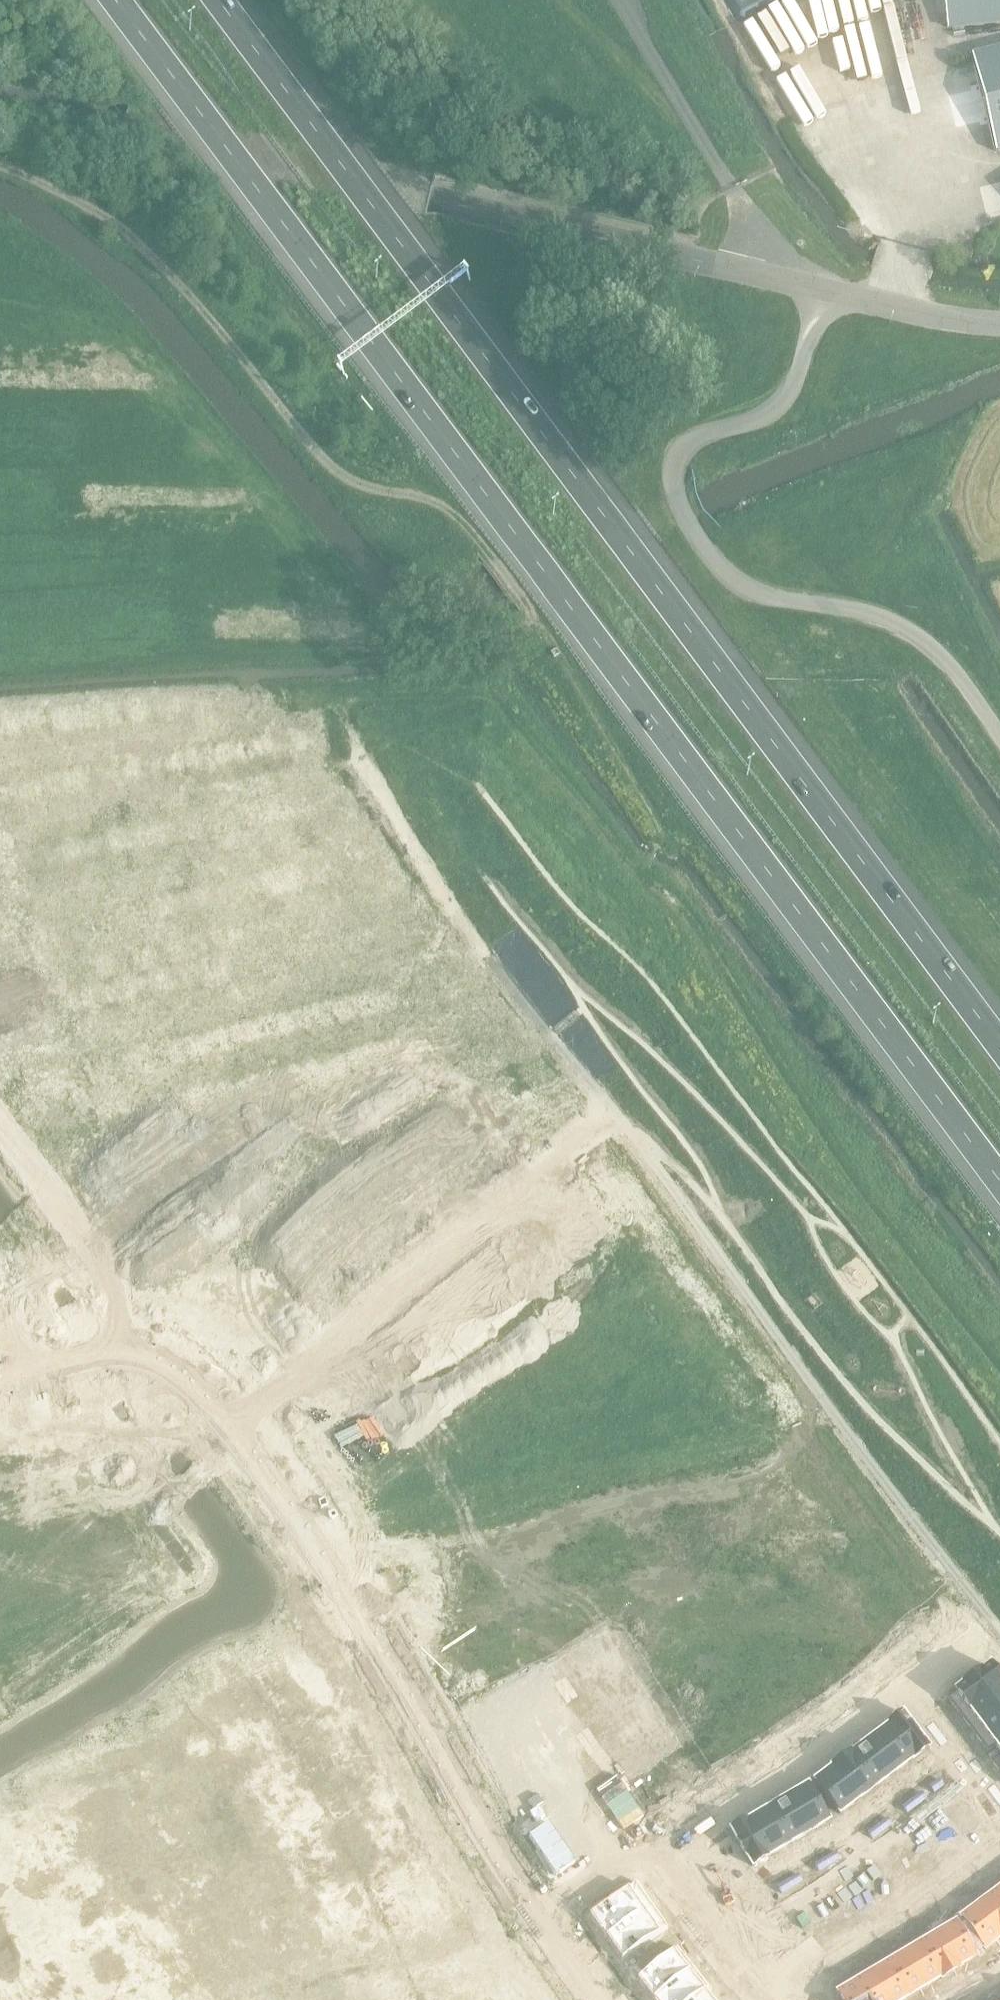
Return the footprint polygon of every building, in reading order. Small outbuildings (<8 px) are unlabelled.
[(947,28),(999,22),(999,0),(944,0),(947,28)] [(999,149),(999,49),(972,56),(996,150),(999,149)] [(947,1699),(961,1717),(999,1687),(999,1681),(989,1667),(947,1699)] [(961,1717),(974,1734),(999,1714),(999,1687),(961,1717)] [(903,1714),(884,1728),(910,1762),(928,1748),(903,1714)] [(974,1734),(987,1751),(999,1741),(999,1714),(974,1734)] [(933,1723),(926,1727),(934,1737),(940,1732),(933,1723)] [(884,1729),(867,1742),(893,1775),(910,1762),(884,1728),(883,1728),(884,1729)] [(940,1732),(934,1737),(941,1747),(947,1742),(940,1732)] [(987,1751),(988,1752),(996,1747),(999,1752),(999,1741),(987,1751)] [(850,1753),(850,1754),(875,1788),(893,1775),(867,1742),(851,1754),(850,1753)] [(850,1754),(832,1767),(858,1801),(875,1788),(850,1754)] [(960,1759),(954,1764),(961,1773),(967,1769),(960,1759)] [(975,1760),(969,1765),(976,1775),(983,1770),(975,1760)] [(832,1768),(815,1781),(840,1814),(858,1801),(832,1767),(831,1767),(832,1768)] [(939,1780),(929,1787),(934,1794),(944,1787),(939,1780)] [(987,1789),(995,1799),(999,1795),(999,1793),(994,1785),(987,1789)] [(808,1786),(788,1797),(809,1833),(829,1821),(808,1786)] [(921,1793),(912,1800),(917,1807),(927,1799),(921,1793)] [(788,1797),(769,1808),(791,1844),(809,1833),(788,1797)] [(912,1800),(902,1807),(907,1814),(917,1807),(912,1800)] [(751,1818),(750,1818),(772,1855),(791,1844),(769,1808),(751,1819),(751,1818)] [(750,1818),(731,1830),(753,1867),(772,1855),(750,1818)] [(887,1819),(877,1826),(882,1833),(892,1825),(887,1819)] [(877,1826),(867,1833),(872,1840),(882,1833),(877,1826)] [(986,1854),(990,1861),(999,1853),(996,1847),(986,1854)] [(835,1853),(825,1859),(829,1866),(839,1860),(835,1853)] [(986,1854),(976,1862),(981,1868),(990,1861),(986,1854)] [(825,1859),(814,1865),(818,1872),(829,1866),(825,1859)] [(965,1870),(955,1877),(960,1884),(969,1876),(965,1870)] [(798,1875),(788,1881),(792,1888),(802,1882),(798,1875)] [(955,1877),(945,1884),(950,1891),(960,1884),(955,1877)] [(636,1881),(588,1914),(604,1938),(652,1905),(636,1881)] [(788,1881),(777,1887),(781,1894),(792,1888),(788,1881)] [(992,1895),(999,1905),(999,1889),(992,1895)] [(710,1894),(691,1908),(699,1918),(718,1904),(710,1894)] [(977,1906),(999,1937),(999,1905),(992,1895),(977,1906)] [(929,1896),(919,1904),(924,1910),(934,1903),(929,1896)] [(718,1904),(699,1918),(706,1929),(726,1914),(718,1904)] [(919,1904),(909,1911),(914,1918),(924,1910),(919,1904)] [(652,1905),(604,1938),(605,1939),(606,1938),(622,1961),(669,1929),(652,1905)] [(960,1918),(984,1951),(999,1939),(999,1937),(977,1906),(960,1918)] [(898,1917),(887,1924),(891,1931),(902,1924),(898,1917)] [(955,1923),(938,1933),(959,1969),(960,1969),(959,1967),(976,1957),(955,1923)] [(887,1924),(877,1930),(881,1937),(891,1931),(887,1924)] [(938,1933),(921,1943),(942,1979),(959,1969),(938,1933)] [(864,1937),(854,1943),(858,1950),(869,1944),(864,1937)] [(854,1943),(843,1949),(848,1956),(858,1950),(854,1943)] [(921,1943),(905,1953),(925,1988),(941,1979),(942,1979),(921,1943)] [(750,1945),(741,1952),(746,1958),(755,1951),(750,1945)] [(636,1979),(652,1999),(651,1999),(652,1999),(693,1968),(677,1947),(636,1979)] [(838,1953),(827,1959),(831,1966),(842,1960),(838,1953)] [(905,1953),(888,1963),(909,1998),(925,1988),(905,1953)] [(872,1973),(888,1999),(905,1999),(909,1998),(888,1963),(872,1973)] [(652,1999),(693,1999),(709,1987),(693,1968),(652,1999)] [(855,1983),(865,1999),(888,1999),(872,1973),(855,1983)] [(838,1993),(842,1999),(865,1999),(855,1983),(838,1993)] [(693,1999),(713,1999),(706,1992),(710,1989),(709,1988),(709,1987),(693,1999)]
